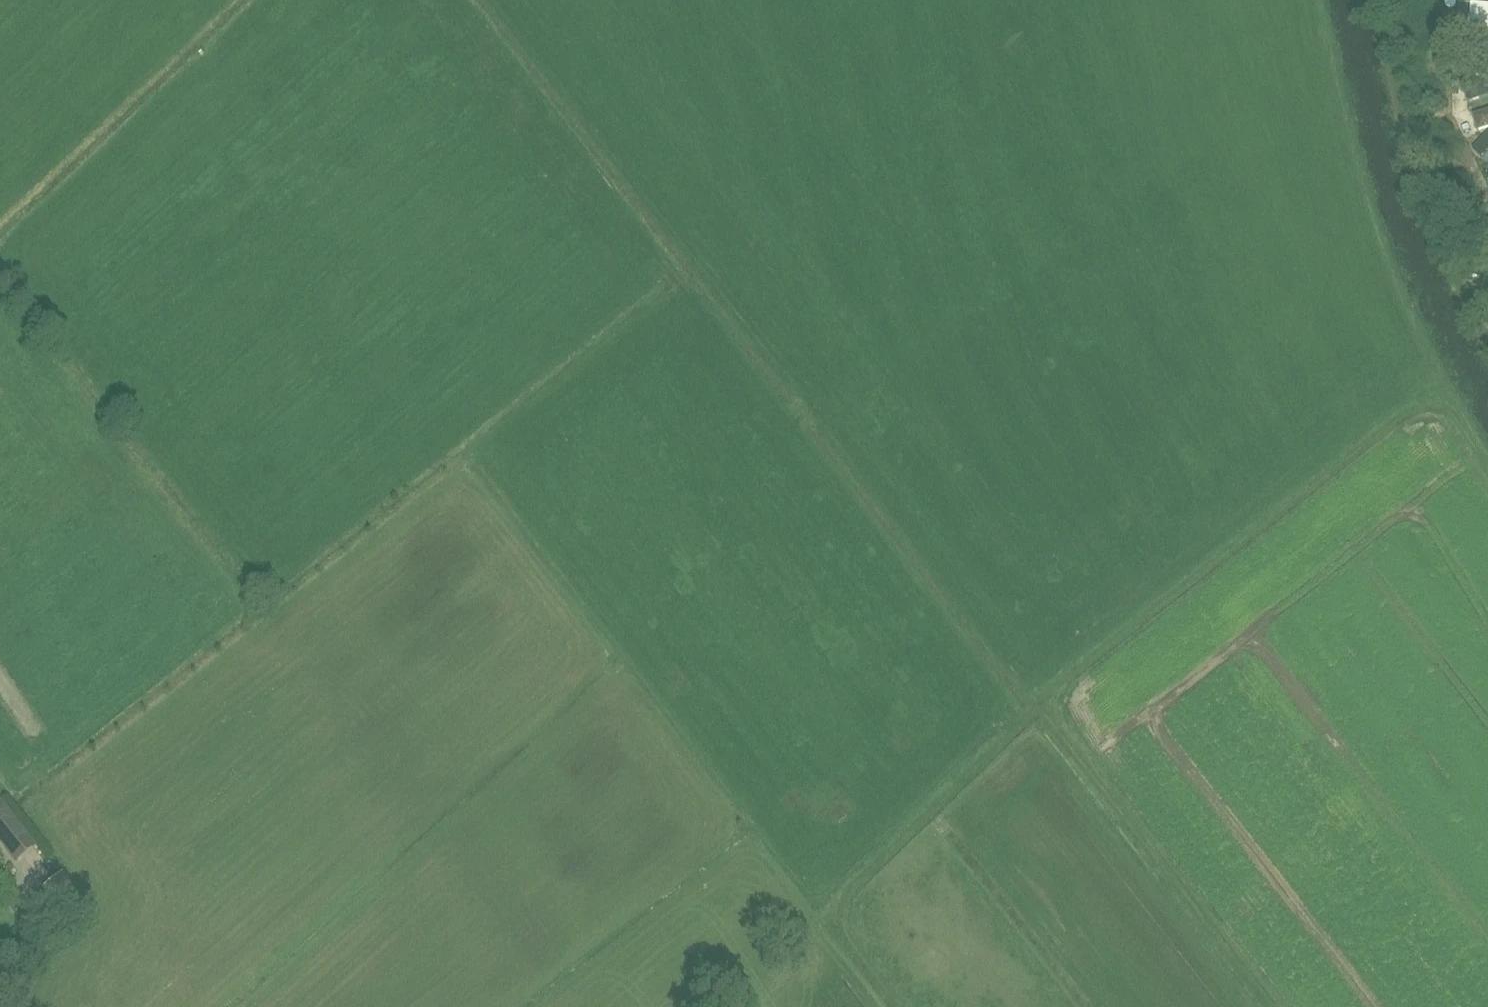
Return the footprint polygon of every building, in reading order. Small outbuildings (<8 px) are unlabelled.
[(1487,15),(1487,11),(1487,2),(1468,0),(1456,0),(1454,24),(1487,28),(1487,15)] [(1456,33),(1456,47),(1481,47),(1481,33),(1456,33)] [(1487,126),(1487,107),(1469,115),(1476,131),(1487,126)] [(1487,130),(1470,147),(1487,165),(1487,164),(1487,131),(1487,130)] [(3,847),(22,832),(0,803),(0,842),(3,847)] [(58,869),(38,886),(55,905),(75,888),(58,869)]
